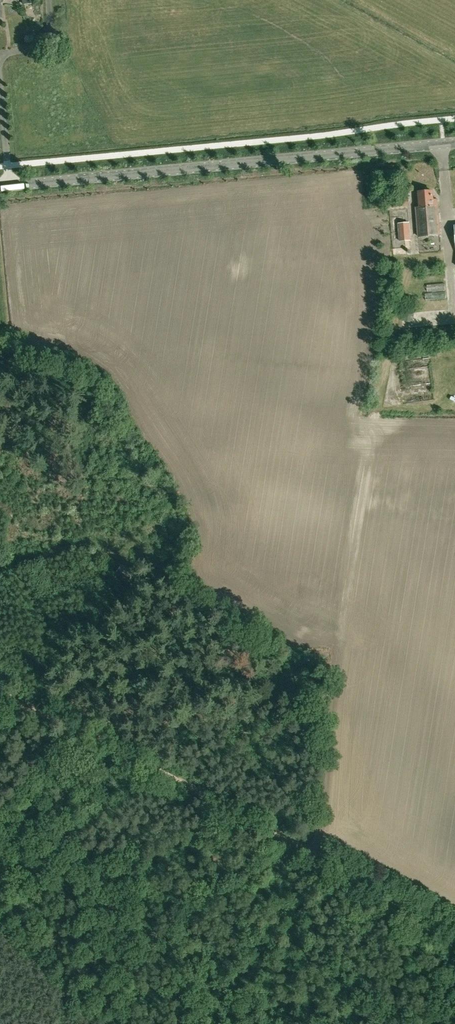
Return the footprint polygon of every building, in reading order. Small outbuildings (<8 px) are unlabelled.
[(420,208),(416,208),(419,236),(440,235),(437,199),(433,199),(432,191),(419,192),(420,208)] [(387,207),(409,206),(408,196),(386,197),(387,207)] [(410,223),(398,223),(400,241),(412,240),(410,223)] [(408,312),(408,325),(419,325),(419,312),(408,312)] [(395,402),(403,403),(404,393),(395,392),(395,402)]
